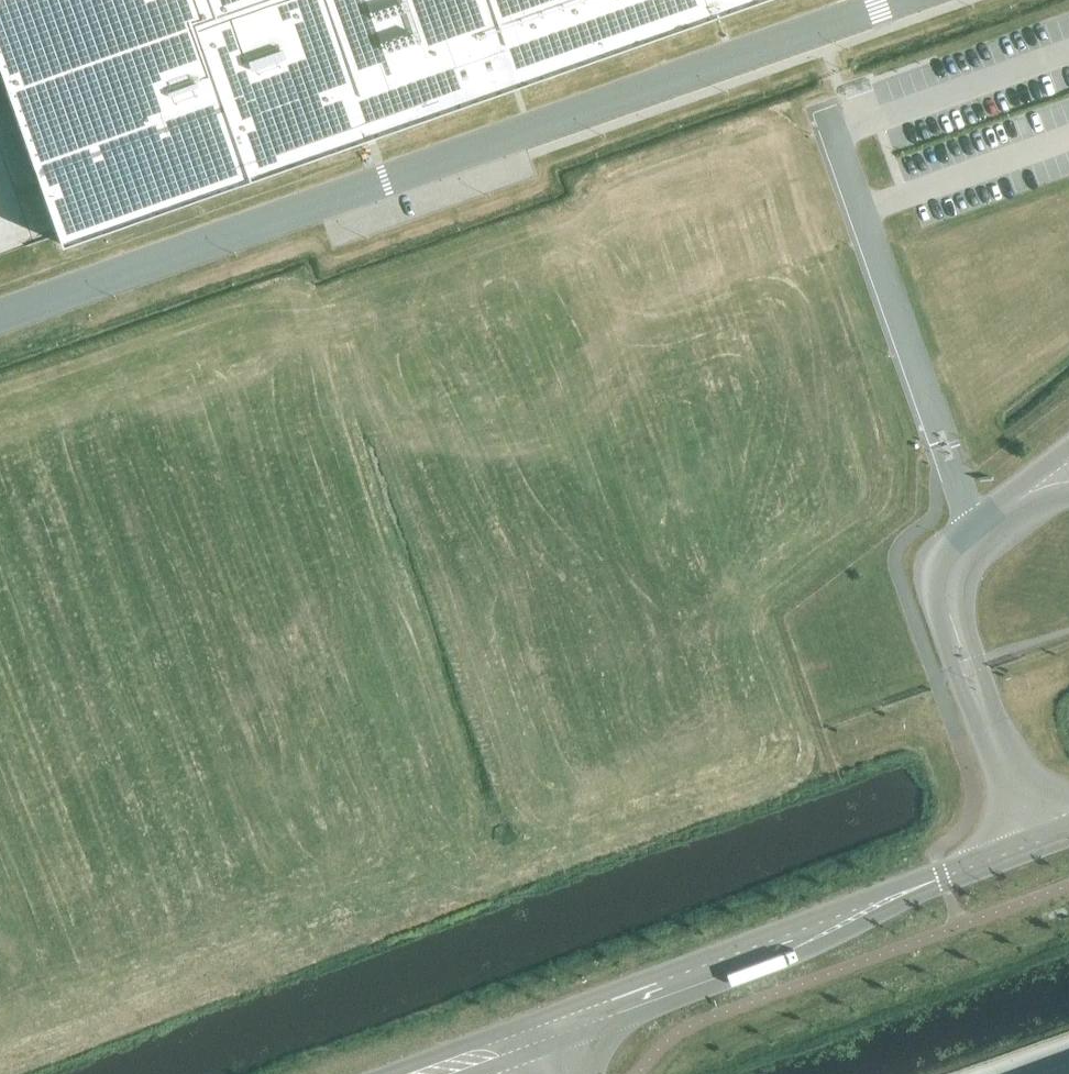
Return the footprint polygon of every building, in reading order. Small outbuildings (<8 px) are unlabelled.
[(5,79),(59,234),(65,251),(777,0),(0,0),(0,66),(5,79)]
